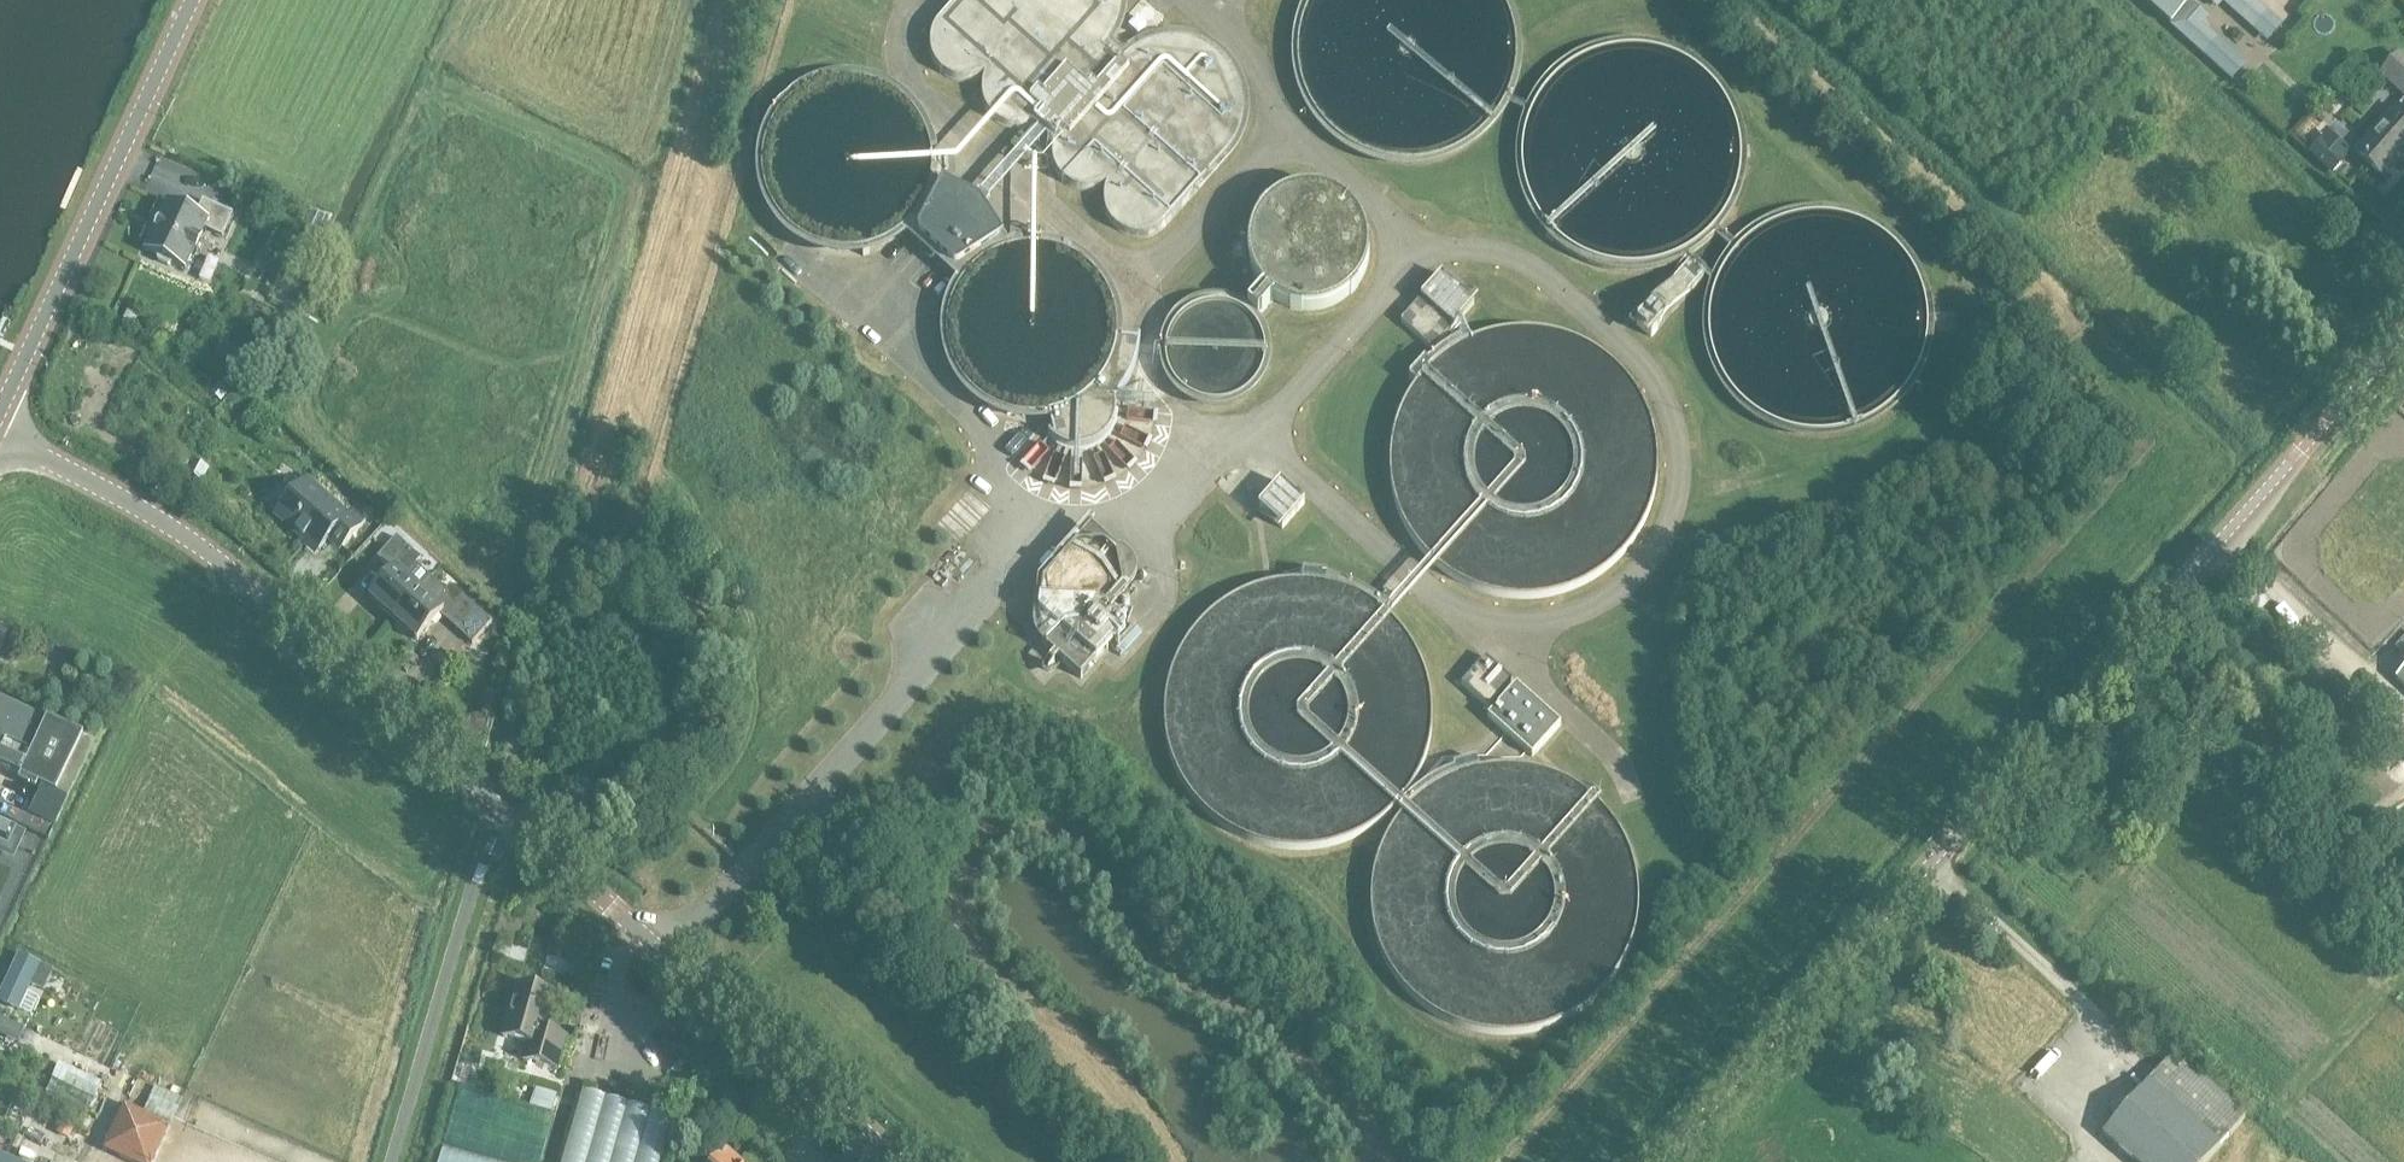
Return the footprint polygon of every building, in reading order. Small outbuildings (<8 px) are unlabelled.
[(1127,54),(1116,45),(1126,25),(1129,4),(1129,0),(959,0),(941,21),(934,29),(930,38),(930,51),(934,65),(942,74),(949,79),(958,82),(969,82),(978,80),(985,77),(983,83),(981,93),(983,102),(987,110),(993,119),(1002,125),(1011,128),(1024,128),(1035,125),(1038,128),(1029,137),(1028,145),(976,203),(929,178),(929,185),(924,198),(917,211),(908,223),(899,231),(965,288),(976,275),(988,265),(1002,257),(1012,254),(987,210),(1050,140),(1053,142),(1051,152),(1052,162),(1055,170),(1058,178),(1064,184),(1072,189),(1081,192),(1090,193),(1099,192),(1108,188),(1104,198),(1104,208),(1107,218),(1112,226),(1119,233),(1130,239),(1140,240),(1152,239),(1163,233),(1175,220),(1198,194),(1202,198),(1226,171),(1240,154),(1249,133),(1252,111),(1247,88),(1238,70),(1226,56),(1209,45),(1189,38),(1167,37),(1145,42),(1127,54)] [(2169,24),(2176,17),(2191,0),(2143,0),(2169,24)] [(2283,24),(2257,0),(2235,0),(2273,35),(2283,24)] [(2234,77),(2244,66),(2196,22),(2206,11),(2195,1),(2175,22),(2234,77)] [(2401,55),(2384,74),(2403,92),(2403,57),(2401,55)] [(2379,129),(2359,151),(2387,177),(2403,158),(2403,115),(2397,109),(2379,129)] [(2332,175),(2345,160),(2326,143),(2313,157),(2332,175)] [(1372,262),(1372,252),(1372,241),(1368,229),(1362,218),(1355,210),(1346,202),(1336,196),(1322,192),(1313,191),(1301,192),(1291,195),(1280,200),(1271,207),(1262,217),(1257,227),(1253,238),(1251,251),(1253,263),(1256,274),(1262,285),(1268,294),(1278,302),(1288,307),(1299,311),(1312,312),(1325,311),(1336,307),(1346,302),(1356,294),(1362,286),(1368,274),(1372,262)] [(196,215),(167,201),(145,249),(158,256),(158,261),(168,265),(172,262),(185,268),(193,250),(196,251),(202,239),(199,238),(204,228),(222,236),(233,214),(203,200),(196,215)] [(1650,308),(1637,323),(1651,336),(1703,278),(1689,264),(1670,285),(1661,296),(1650,308)] [(1407,313),(1400,320),(1433,350),(1474,303),(1448,280),(1442,274),(1420,298),(1414,305),(1407,313)] [(128,311),(124,320),(134,324),(138,315),(128,311)] [(342,547),(369,518),(357,507),(347,517),(339,510),(340,509),(322,492),(321,494),(308,482),(298,493),(296,491),(275,514),(308,542),(309,541),(318,549),(330,536),(342,547)] [(1261,505),(1259,507),(1282,528),(1305,503),(1283,484),(1281,482),(1261,505)] [(1034,617),(1033,623),(1034,629),(1036,634),(1037,637),(1040,641),(1055,654),(1063,662),(1081,678),(1097,661),(1127,629),(1125,627),(1135,597),(1128,592),(1133,587),(1136,582),(1137,577),(1138,571),(1137,566),(1135,561),(1134,558),(1130,554),(1125,551),(1120,549),(1118,548),(1093,526),(1096,523),(1091,520),(1038,580),(1034,617)] [(370,598),(393,619),(431,577),(419,566),(424,561),(396,537),(377,558),(393,572),(370,598)] [(431,577),(393,619),(417,640),(440,615),(456,629),(475,608),(450,585),(446,590),(431,577)] [(0,627),(0,652),(9,632),(0,627)] [(1485,656),(1461,684),(1488,708),(1513,681),(1485,656)] [(2395,679),(2403,686),(2403,669),(2395,679)] [(1490,713),(1487,716),(1497,725),(1532,756),(1561,724),(1516,684),(1490,713)] [(39,783),(57,792),(83,737),(0,699),(0,765),(22,775),(39,783)] [(457,719),(460,732),(477,728),(474,715),(457,719)] [(36,790),(39,783),(22,775),(18,782),(36,790)] [(50,828),(0,803),(0,816),(46,838),(50,828)] [(20,831),(0,822),(0,843),(11,849),(20,831)] [(44,988),(55,968),(21,950),(0,990),(0,1001),(20,1011),(34,983),(44,988)] [(555,995),(518,985),(503,1036),(529,1044),(524,1060),(556,1069),(566,1037),(545,1031),(555,995)] [(17,1041),(25,1026),(0,1013),(0,1032),(17,1041)] [(2244,1118),(2172,1054),(2102,1133),(2135,1161),(2205,1161),(2244,1118)] [(47,1089),(91,1107),(103,1080),(59,1061),(47,1089)] [(155,1084),(144,1108),(172,1120),(183,1096),(155,1084)] [(553,1109),(558,1092),(537,1085),(532,1102),(553,1109)] [(563,1161),(659,1161),(672,1113),(582,1090),(563,1161)] [(170,1126),(124,1104),(102,1151),(126,1161),(154,1161),(170,1126)] [(439,1161),(511,1161),(444,1144),(439,1161)]
